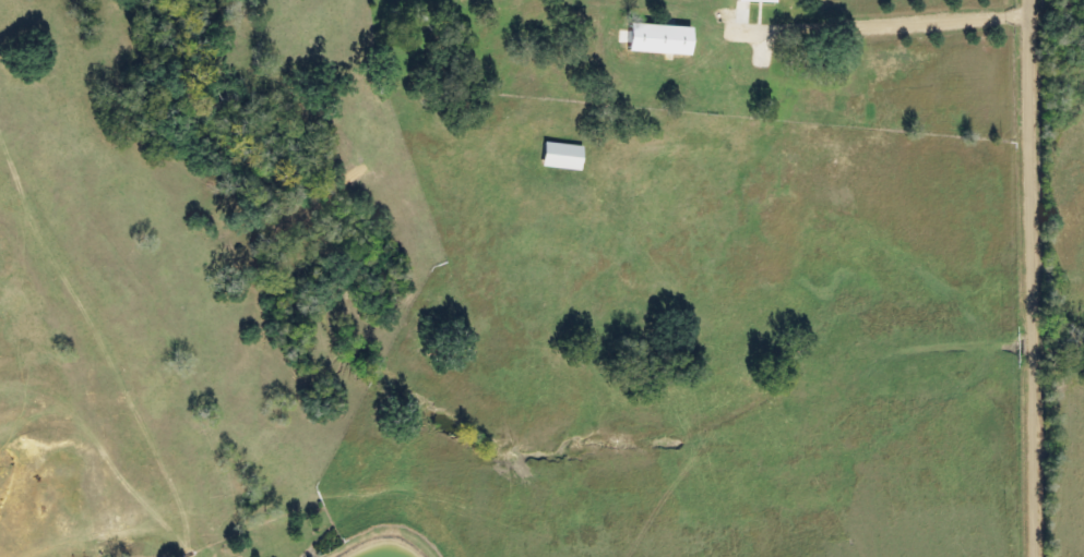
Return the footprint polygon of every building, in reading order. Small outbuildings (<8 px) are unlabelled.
[(692,56),(694,27),(630,24),(629,52),(692,56)] [(581,171),(584,147),(544,142),(542,167),(581,171)]
